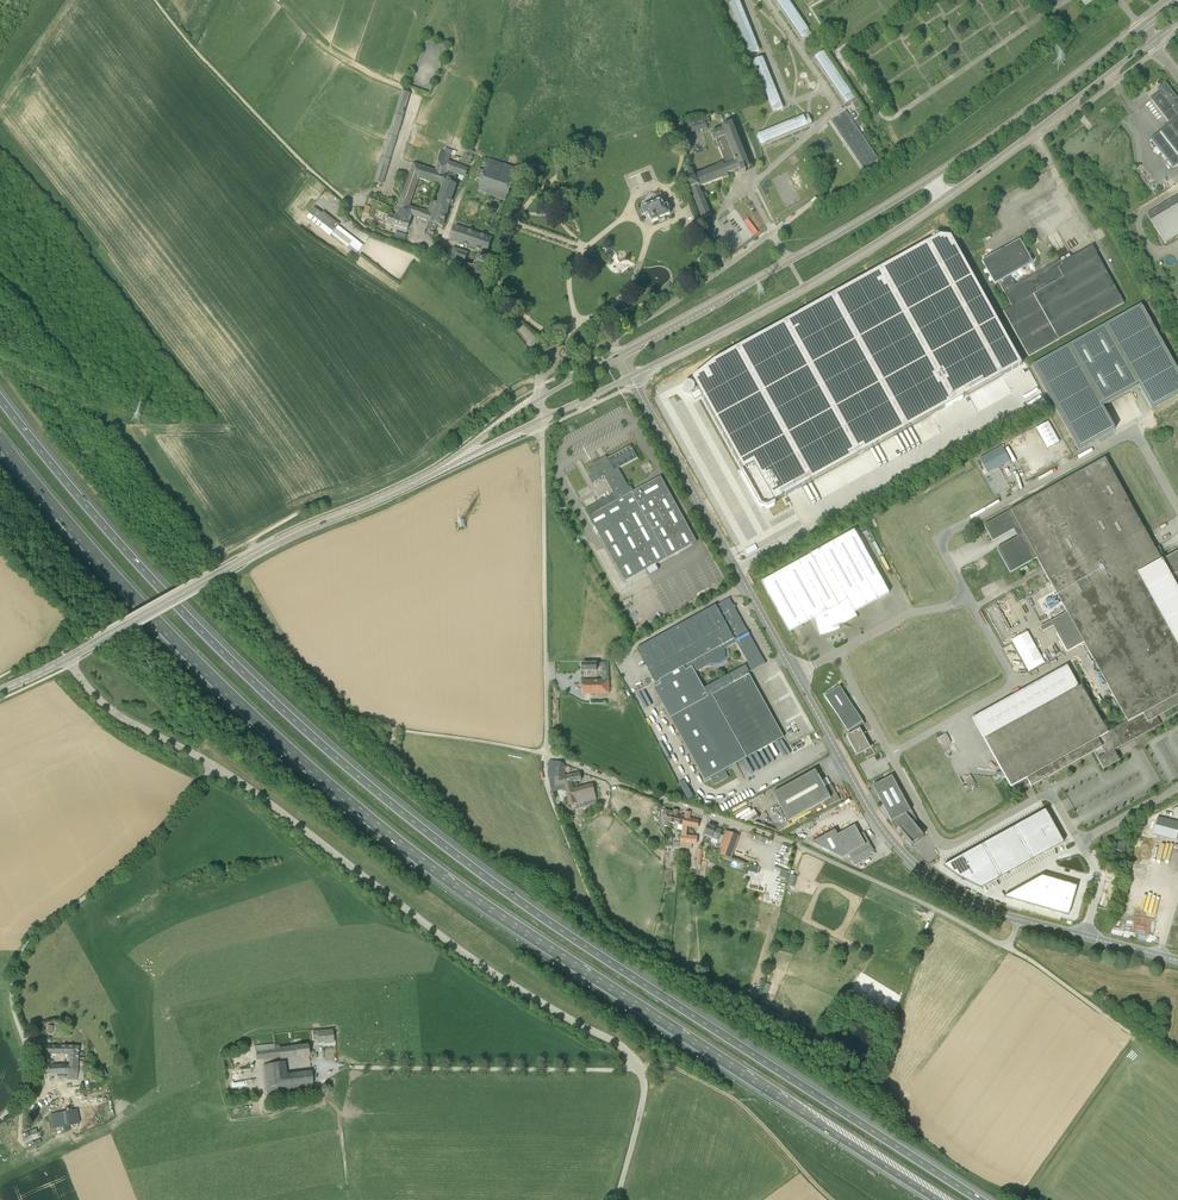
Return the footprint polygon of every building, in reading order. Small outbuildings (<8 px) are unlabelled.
[(809,32),(788,0),(777,0),(802,37),(809,32)] [(750,53),(758,49),(739,1),(730,4),(750,53)] [(845,101),(852,95),(823,52),(815,57),(845,101)] [(773,110),(782,106),(762,58),(753,61),(773,110)] [(1166,82),(1160,87),(1160,88),(1158,89),(1160,92),(1151,99),(1169,122),(1165,125),(1166,127),(1151,139),(1173,168),(1177,164),(1177,98),(1166,82)] [(374,182),(382,184),(410,94),(402,91),(374,182)] [(862,106),(856,110),(859,115),(865,111),(862,106)] [(846,112),(830,122),(863,171),(879,161),(846,112)] [(687,133),(707,128),(706,124),(710,123),(709,115),(684,121),(687,133)] [(761,143),(810,124),(806,115),(758,135),(761,143)] [(750,167),(732,122),(722,126),(722,129),(711,133),(714,141),(716,140),(726,165),(724,166),(723,163),(717,165),(717,167),(694,176),(692,169),(684,172),(687,180),(690,189),(691,189),(694,197),(693,197),(702,219),(711,215),(702,194),(701,194),(699,187),(722,178),(722,179),(728,176),(727,174),(738,169),(740,174),(746,172),(745,169),(750,167)] [(670,134),(674,131),(671,125),(666,127),(670,134)] [(446,170),(449,161),(451,155),(452,151),(452,150),(446,148),(444,153),(440,151),(435,170),(413,164),(395,216),(389,214),(387,222),(408,229),(412,216),(431,222),(437,202),(432,201),(428,211),(427,210),(426,213),(415,210),(409,207),(418,178),(443,186),(446,174),(448,170),(446,170)] [(468,149),(463,159),(471,164),(477,153),(468,149)] [(448,170),(454,172),(457,173),(465,176),(468,168),(449,161),(446,170),(448,170)] [(479,186),(507,196),(512,181),(484,171),(479,170),(476,178),(481,180),(479,186)] [(456,178),(455,177),(452,176),(446,174),(443,186),(437,202),(431,222),(438,225),(442,226),(456,184),(455,184),(456,178)] [(1147,214),(1160,236),(1164,242),(1165,244),(1177,236),(1177,195),(1147,214)] [(661,202),(661,200),(642,208),(642,209),(640,210),(642,215),(645,214),(645,216),(649,214),(653,223),(660,220),(659,219),(670,214),(668,209),(668,208),(667,205),(666,206),(664,201),(661,202)] [(361,247),(336,228),(338,226),(322,213),(315,207),(307,217),(330,235),(333,231),(358,251),(361,247)] [(487,252),(492,239),(454,226),(450,239),(487,252)] [(436,230),(430,227),(427,235),(432,240),(436,230)] [(1031,234),(1036,244),(1042,241),(1037,231),(1031,234)] [(940,236),(693,379),(743,470),(740,472),(759,506),(769,508),(777,504),(775,501),(1022,365),(951,237),(940,236)] [(1060,260),(1015,285),(1010,275),(1032,263),(1020,240),(982,261),(995,284),(998,282),(1012,306),(1003,311),(1029,356),(1124,303),(1093,248),(1063,265),(1060,260)] [(471,266),(467,265),(465,271),(470,276),(478,278),(483,263),(484,264),(485,259),(476,256),(474,263),(472,262),(471,266)] [(673,287),(669,283),(662,289),(665,293),(673,287)] [(1141,305),(1032,366),(1079,450),(1115,430),(1103,407),(1139,387),(1151,409),(1177,394),(1177,371),(1141,305)] [(695,399),(702,396),(699,390),(692,394),(695,399)] [(1151,428),(1160,423),(1157,417),(1147,422),(1151,428)] [(1036,428),(1047,448),(1059,442),(1048,421),(1036,428)] [(618,468),(637,458),(630,445),(606,458),(607,460),(603,462),(601,460),(593,464),(594,466),(587,470),(590,475),(588,476),(592,483),(601,479),(600,478),(603,476),(613,494),(585,510),(625,581),(696,541),(660,477),(631,492),(618,468)] [(988,473),(1010,461),(1002,446),(980,458),(988,473)] [(1041,565),(1067,613),(1091,599),(1162,560),(1131,505),(1105,458),(984,525),(993,541),(1019,527),(1023,534),(997,549),(1010,573),(1037,558),(1041,565)] [(889,593),(855,530),(811,554),(811,553),(810,553),(811,554),(762,581),(789,631),(815,617),(820,636),(819,636),(826,634),(834,632),(841,629),(841,628),(840,629),(838,626),(847,622),(855,618),(852,611),(854,610),(855,612),(889,593)] [(764,543),(753,547),(755,553),(752,555),(755,563),(769,557),(764,543)] [(1067,613),(1073,624),(1056,633),(1067,652),(1083,643),(1128,723),(1128,722),(1130,726),(1122,730),(1129,742),(1161,725),(1157,717),(1177,705),(1177,551),(1162,560),(1091,599),(1067,613)] [(716,605),(637,648),(642,658),(648,669),(650,672),(655,682),(659,680),(661,683),(662,684),(724,649),(736,642),(750,635),(731,600),(729,598),(716,605)] [(1029,673),(1046,665),(1030,632),(1013,640),(1029,673)] [(661,683),(653,688),(654,689),(705,781),(710,778),(711,779),(711,780),(714,785),(728,777),(725,771),(728,770),(727,769),(784,737),(749,674),(749,675),(748,673),(766,663),(750,636),(750,635),(736,642),(748,664),(704,688),(695,672),(708,665),(711,667),(712,664),(716,664),(720,663),(723,660),(725,656),(725,652),(724,649),(662,684),(661,683)] [(608,693),(608,663),(581,663),(582,671),(602,671),(603,680),(582,681),(582,694),(608,693)] [(1128,722),(1128,723),(1105,735),(1101,727),(1102,726),(1098,718),(1100,717),(1082,685),(1079,687),(1067,666),(972,718),(984,739),(1011,787),(1027,778),(1030,784),(1032,783),(1033,785),(1094,752),(1102,767),(1118,758),(1114,751),(1129,742),(1122,730),(1130,726),(1128,722)] [(855,756),(870,748),(866,740),(863,734),(865,733),(859,724),(863,721),(840,686),(825,696),(850,734),(846,736),(857,754),(855,755),(855,756)] [(548,766),(548,772),(550,772),(549,777),(555,777),(556,777),(564,777),(565,784),(571,782),(581,780),(580,774),(580,773),(579,773),(565,775),(566,772),(566,767),(566,765),(564,765),(564,764),(553,760),(553,761),(553,762),(550,761),(548,766)] [(825,788),(815,770),(773,793),(788,821),(825,801),(828,806),(840,799),(832,784),(825,788)] [(910,810),(892,776),(872,786),(891,821),(893,820),(913,845),(924,836),(916,826),(917,824),(914,822),(913,822),(911,820),(915,817),(911,809),(910,810)] [(555,777),(555,785),(556,786),(565,785),(565,784),(564,777),(556,777),(555,777)] [(565,784),(565,785),(569,805),(571,811),(577,809),(589,806),(597,804),(596,799),(593,784),(573,789),(571,782),(565,784)] [(680,785),(688,803),(694,800),(686,782),(680,785)] [(666,821),(670,822),(674,811),(665,809),(664,821),(666,821)] [(674,809),(674,811),(670,822),(683,825),(685,815),(681,814),(681,817),(677,816),(678,810),(674,809)] [(1046,809),(1032,817),(1040,831),(1053,824),(1046,809)] [(682,835),(681,842),(680,848),(692,849),(692,843),(696,843),(697,836),(686,835),(687,826),(687,825),(697,827),(698,821),(689,819),(690,812),(686,811),(685,815),(683,825),(682,829),(682,835)] [(1029,837),(1040,831),(1032,817),(1022,822),(1029,837)] [(1153,834),(1176,840),(1177,834),(1177,822),(1158,817),(1153,834)] [(1022,841),(1029,837),(1022,822),(1014,827),(1022,841)] [(1040,831),(1050,850),(1064,842),(1053,824),(1040,831)] [(704,835),(713,838),(711,842),(717,844),(719,840),(722,830),(708,825),(704,835)] [(860,835),(855,825),(833,837),(844,856),(848,854),(855,865),(874,855),(875,852),(864,832),(860,835)] [(1014,827),(1001,834),(1009,848),(1022,841),(1014,827)] [(721,846),(724,847),(721,854),(731,858),(739,835),(726,831),(721,846)] [(1029,837),(1040,855),(1050,850),(1040,831),(1029,837)] [(998,854),(1009,848),(1001,834),(990,840),(998,854)] [(1029,837),(1022,841),(1032,860),(1040,855),(1029,837)] [(982,844),(990,858),(998,854),(990,840),(982,844)] [(1019,867),(1032,860),(1022,841),(1009,848),(1019,867)] [(1123,855),(1126,844),(1119,842),(1116,853),(1123,855)] [(982,844),(972,850),(980,864),(990,858),(982,844)] [(1019,867),(1009,848),(998,854),(1008,873),(1019,867)] [(970,870),(980,864),(972,850),(962,856),(970,870)] [(998,854),(990,858),(1000,877),(1008,873),(998,854)] [(970,870),(962,856),(943,865),(958,876),(970,870)] [(990,858),(980,864),(990,883),(1000,877),(990,858)] [(980,864),(970,870),(958,876),(981,887),(990,883),(980,864)] [(781,873),(779,880),(787,883),(791,869),(783,866),(783,868),(776,866),(775,871),(781,873)] [(666,869),(664,882),(670,882),(672,881),(673,870),(666,869)] [(796,889),(798,877),(791,876),(789,888),(796,889)] [(1042,876),(1020,888),(1037,893),(1042,876)] [(1042,876),(1037,893),(1046,896),(1051,878),(1042,876)] [(1051,878),(1046,896),(1054,898),(1059,881),(1051,878)] [(1068,883),(1059,881),(1054,898),(1063,901),(1068,883)] [(1077,886),(1068,883),(1063,901),(1072,903),(1077,886)] [(1037,893),(1020,888),(1004,897),(1034,905),(1037,893)] [(1037,893),(1034,905),(1042,908),(1046,896),(1037,893)] [(1046,896),(1042,908),(1051,910),(1054,898),(1046,896)] [(1054,898),(1051,910),(1068,915),(1072,903),(1063,901),(1054,898)] [(766,982),(762,998),(766,1000),(771,983),(766,982)] [(334,1042),(334,1036),(333,1029),(317,1031),(317,1030),(313,1031),(314,1040),(318,1039),(318,1042),(324,1042),(324,1043),(334,1042)] [(78,1074),(79,1047),(39,1045),(39,1053),(48,1053),(48,1054),(61,1055),(61,1054),(67,1054),(67,1058),(69,1058),(69,1065),(69,1066),(67,1066),(67,1065),(53,1065),(50,1065),(48,1065),(49,1075),(62,1074),(68,1074),(77,1074),(78,1074)] [(308,1045),(295,1046),(296,1057),(309,1055),(308,1045)] [(283,1058),(296,1057),(295,1046),(278,1048),(280,1060),(283,1059),(283,1058)] [(267,1087),(268,1097),(314,1091),(311,1072),(286,1075),(284,1062),(263,1065),(266,1087),(267,1087)] [(48,1097),(52,1103),(59,1098),(55,1092),(48,1097)] [(77,1109),(52,1114),(55,1128),(80,1123),(77,1109)]
